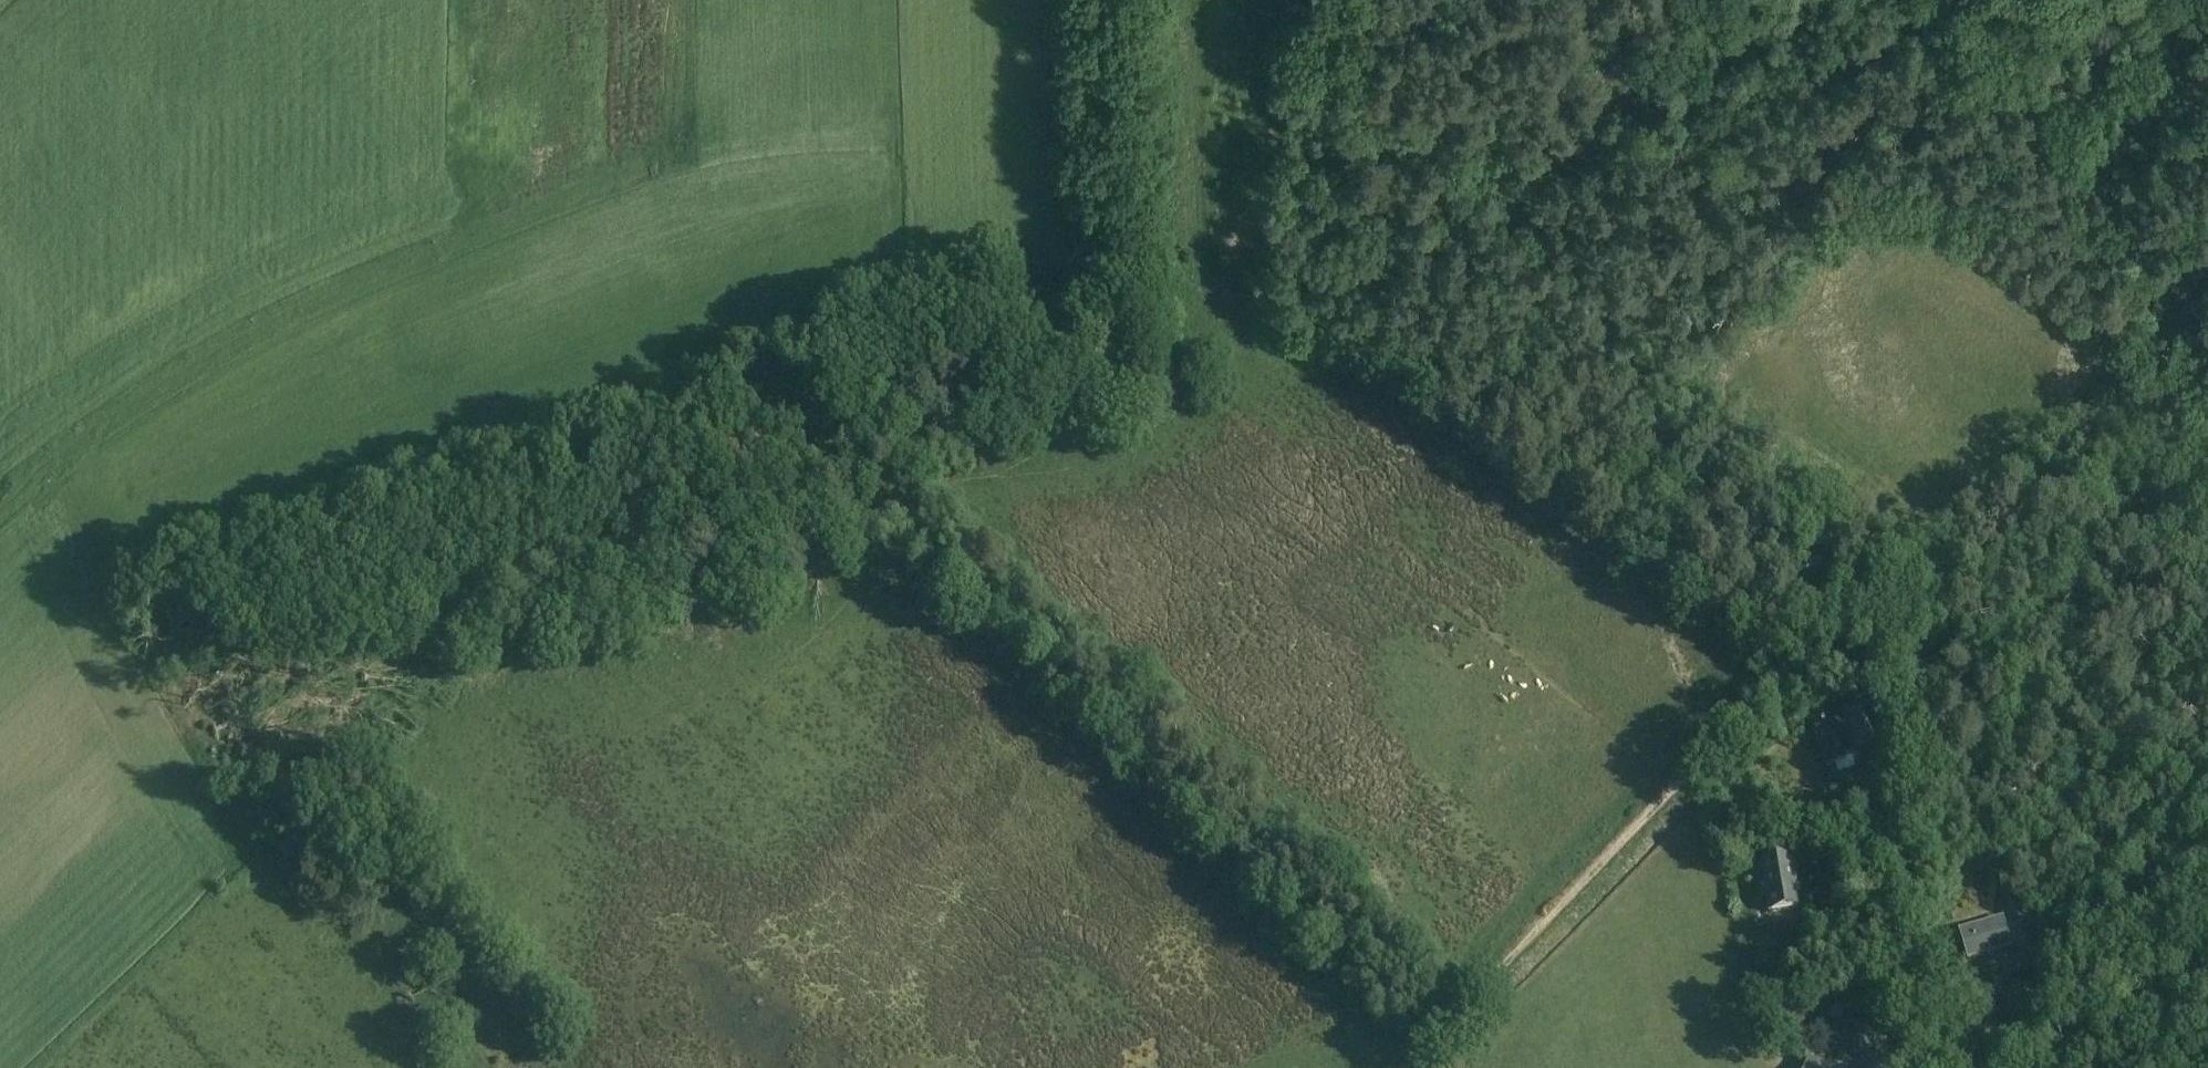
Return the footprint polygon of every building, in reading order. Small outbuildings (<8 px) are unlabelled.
[(1856,701),(1866,698),(1861,681),(1850,684),(1856,701)] [(1843,721),(1816,730),(1827,766),(1854,757),(1843,721)] [(1743,840),(1746,858),(1760,856),(1758,838),(1743,840)] [(1762,861),(1770,911),(1800,906),(1792,856),(1762,861)] [(1961,942),(1970,969),(2012,958),(2004,929),(1961,942)] [(1872,1036),(1870,1035),(1858,1030),(1857,1030),(1851,1043),(1850,1046),(1865,1053),(1866,1050),(1872,1036)] [(1810,1058),(1806,1067),(1834,1067),(1810,1058)]
